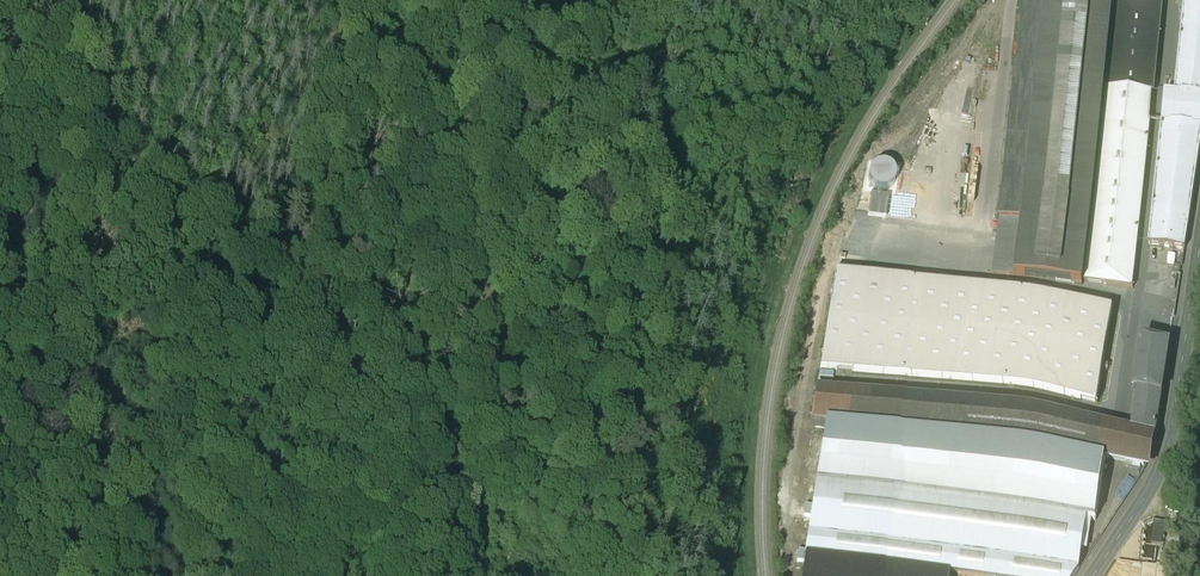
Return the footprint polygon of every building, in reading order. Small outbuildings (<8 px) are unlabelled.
[(1017,69),(1016,69),(994,281),(1016,284),(1016,285),(1083,291),(1083,287),(1132,292),(1150,124),(1150,122),(1162,123),(1153,206),(1148,246),(1185,249),(1199,149),(1199,0),(1184,0),(1175,94),(1165,93),(1165,95),(1153,93),(1163,0),(1024,0),(1017,69)] [(1113,315),(835,271),(820,367),(1099,411),(1113,315)] [(817,386),(811,420),(813,420),(812,426),(813,426),(803,494),(815,496),(803,575),(951,575),(951,574),(966,575),(1076,575),(1079,571),(1084,545),(1087,541),(1090,533),(1092,523),(1096,524),(1096,523),(1097,523),(1106,466),(1107,463),(1146,469),(1159,422),(1170,345),(1161,343),(1161,346),(1144,343),(1136,393),(1139,394),(1133,434),(817,386)]
